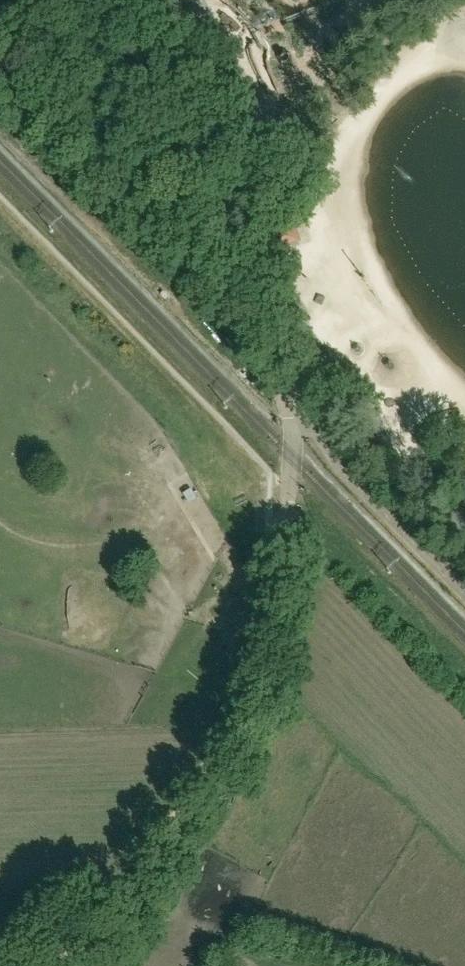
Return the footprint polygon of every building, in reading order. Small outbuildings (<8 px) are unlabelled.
[(262,220),(272,250),(295,242),(286,212),(262,220)]
